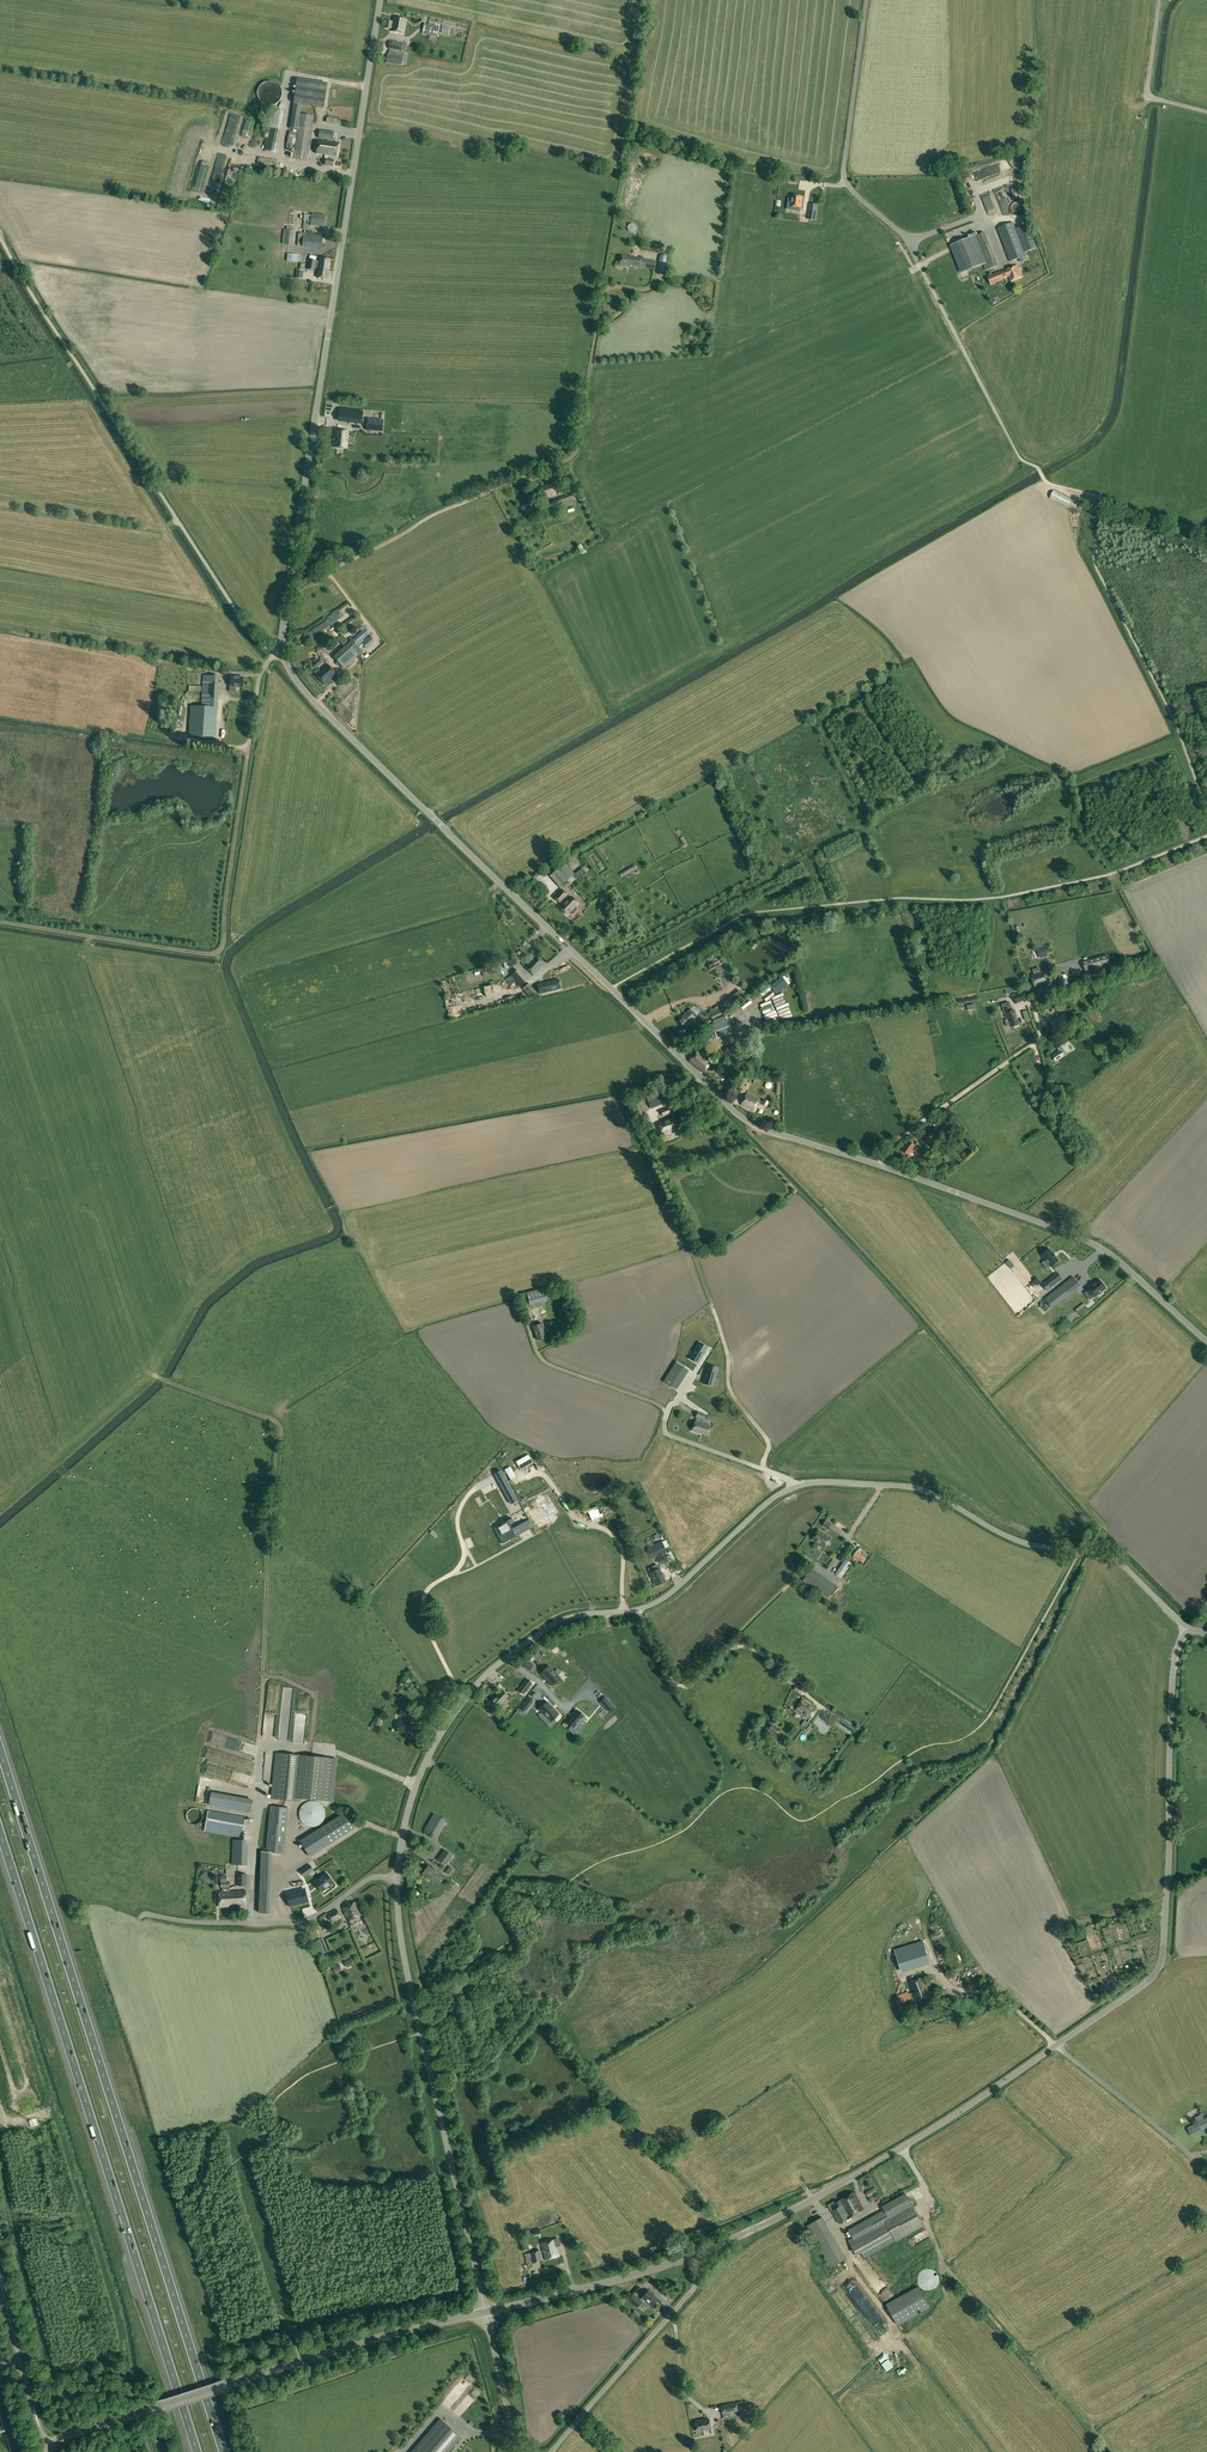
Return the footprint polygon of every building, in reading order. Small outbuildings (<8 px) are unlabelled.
[(394,17),(393,22),(392,22),(392,21),(388,21),(386,28),(391,29),(391,26),(392,26),(392,32),(404,33),(406,19),(394,17)] [(422,34),(437,37),(439,27),(424,24),(422,34)] [(389,46),(388,49),(401,51),(402,43),(390,41),(389,46)] [(389,52),(389,55),(387,54),(387,55),(386,63),(402,66),(403,58),(397,56),(397,54),(389,52)] [(307,160),(312,124),(314,116),(299,114),(301,105),(323,108),(327,84),(296,80),(290,120),(298,121),(298,122),(293,158),(307,160)] [(265,151),(275,153),(284,112),(270,109),(264,138),(267,139),(265,151)] [(327,140),(327,142),(331,143),(331,141),(333,141),(334,132),(319,130),(318,139),(327,140)] [(325,155),(325,158),(326,159),(325,166),(333,167),(334,160),(329,159),(328,159),(328,156),(329,156),(337,157),(338,144),(331,143),(327,142),(318,141),(316,154),(325,155)] [(792,196),(790,207),(801,208),(802,197),(792,196)] [(816,220),(817,212),(809,211),(808,219),(816,220)] [(310,225),(324,227),(325,215),(311,213),(310,225)] [(627,227),(627,228),(627,229),(627,230),(628,230),(628,231),(629,231),(629,232),(630,232),(631,233),(632,233),(633,232),(634,232),(635,231),(635,230),(636,230),(636,229),(636,228),(636,227),(636,226),(635,225),(634,224),(633,224),(632,223),(631,223),(630,224),(629,224),(629,225),(628,225),(627,226),(627,227)] [(1016,228),(1015,229),(1013,223),(997,228),(1010,262),(1025,256),(1024,252),(1039,246),(1029,224),(1016,229),(1016,228)] [(287,230),(285,244),(292,245),(294,231),(287,230)] [(984,232),(975,236),(986,264),(988,270),(997,266),(984,232)] [(304,234),(302,247),(322,249),(323,236),(304,234)] [(983,265),(986,264),(975,236),(950,245),(961,273),(983,265)] [(299,255),(288,254),(287,261),(298,263),(299,255)] [(628,265),(642,268),(654,270),(655,261),(641,259),(621,255),(620,266),(627,267),(628,265)] [(665,272),(668,257),(660,255),(658,271),(665,272)] [(319,262),(318,269),(317,278),(327,279),(330,259),(320,258),(319,262)] [(318,269),(319,262),(316,262),(316,261),(309,259),(307,270),(315,271),(315,268),(318,269)] [(1006,270),(1000,272),(1000,271),(987,276),(991,285),(998,282),(1002,280),(1003,280),(1002,278),(1009,276),(1010,281),(1022,277),(1018,265),(1006,270)] [(297,270),(295,278),(303,279),(304,271),(297,270)] [(367,431),(382,432),(382,420),(368,419),(367,431)] [(347,448),(348,431),(335,430),(334,447),(347,448)] [(542,500),(544,500),(546,504),(545,504),(547,508),(562,503),(564,507),(574,504),(570,494),(548,502),(547,498),(555,495),(551,484),(537,489),(542,500)] [(1078,503),(1053,490),(1049,498),(1074,511),(1078,503)] [(330,626),(338,620),(335,615),(303,636),(307,641),(330,626)] [(363,631),(352,640),(358,646),(364,641),(363,639),(370,634),(365,629),(363,631)] [(334,657),(343,668),(362,652),(358,646),(352,640),(349,643),(343,635),(338,640),(344,647),(334,657)] [(366,648),(374,641),(370,636),(362,644),(366,648)] [(323,663),(319,659),(312,665),(316,669),(323,663)] [(328,664),(320,671),(318,668),(314,672),(316,675),(325,685),(337,674),(328,664)] [(219,676),(203,675),(202,707),(191,706),(189,736),(215,738),(218,708),(217,708),(219,676)] [(243,678),(231,677),(229,692),(235,693),(236,686),(242,687),(243,678)] [(631,867),(620,873),(622,877),(633,870),(631,867)] [(559,868),(550,876),(559,887),(569,879),(559,868)] [(560,908),(567,915),(569,912),(572,915),(577,909),(575,907),(578,903),(571,896),(567,900),(565,897),(567,895),(562,890),(554,898),(560,903),(562,905),(560,908)] [(1083,962),(1085,971),(1110,964),(1107,955),(1083,962)] [(536,956),(525,968),(534,975),(544,964),(536,956)] [(706,963),(711,971),(723,964),(719,956),(706,963)] [(510,968),(517,965),(514,959),(508,963),(510,968)] [(518,970),(511,976),(520,987),(527,981),(518,970)] [(1044,972),(1032,976),(1035,987),(1047,983),(1044,972)] [(1065,985),(1061,974),(1055,976),(1058,987),(1065,985)] [(788,985),(782,978),(770,987),(777,994),(788,985)] [(544,984),(544,983),(537,985),(540,994),(546,992),(546,989),(548,988),(549,991),(561,988),(559,979),(547,982),(547,983),(544,984)] [(529,984),(523,989),(530,998),(537,992),(529,984)] [(1013,997),(1016,1004),(1025,1000),(1022,993),(1013,997)] [(1014,1025),(1015,1026),(1018,1025),(1018,1024),(1019,1023),(1014,1010),(1013,1010),(1009,1011),(1008,1008),(1008,1007),(1010,1006),(1009,1001),(1001,1003),(1003,1009),(1002,1009),(1004,1013),(1006,1013),(1008,1019),(1005,1020),(1007,1027),(1010,1026),(1014,1025)] [(697,1015),(691,1009),(679,1021),(685,1028),(689,1023),(697,1015)] [(719,1011),(710,1015),(712,1020),(721,1015),(719,1011)] [(1056,1030),(1067,1023),(1070,1021),(1064,1013),(1050,1022),(1055,1030),(1056,1030)] [(728,1019),(712,1025),(717,1039),(732,1033),(728,1019)] [(712,1040),(709,1031),(701,1034),(704,1043),(712,1040)] [(1056,1046),(1058,1049),(1060,1052),(1053,1057),(1056,1061),(1070,1051),(1065,1044),(1069,1041),(1066,1038),(1057,1044),(1056,1046)] [(703,1073),(712,1062),(698,1051),(689,1061),(703,1073)] [(749,1074),(742,1071),(736,1087),(743,1090),(749,1074)] [(660,1092),(646,1097),(651,1108),(664,1103),(660,1092)] [(746,1094),(741,1105),(753,1111),(758,1100),(746,1094)] [(640,1102),(633,1105),(638,1117),(645,1115),(640,1102)] [(667,1115),(669,1120),(658,1123),(663,1135),(677,1129),(673,1118),(671,1119),(669,1115),(667,1115)] [(924,1140),(930,1144),(933,1141),(937,1144),(941,1139),(940,1139),(930,1132),(924,1140)] [(913,1152),(916,1146),(909,1141),(903,1151),(909,1155),(910,1156),(910,1155),(911,1155),(911,1156),(912,1156),(913,1155),(914,1154),(914,1153),(913,1153),(913,1152)] [(1046,1260),(1051,1266),(1052,1267),(1059,1261),(1056,1257),(1054,1254),(1050,1249),(1049,1250),(1048,1249),(1045,1251),(1045,1252),(1042,1255),(1046,1260)] [(1058,1274),(1043,1285),(1047,1291),(1063,1279),(1058,1274)] [(1073,1277),(1068,1280),(1075,1289),(1080,1285),(1073,1277)] [(1088,1290),(1094,1298),(1098,1294),(1099,1295),(1103,1293),(1102,1292),(1106,1288),(1100,1280),(1096,1283),(1093,1286),(1088,1290)] [(544,1288),(526,1292),(529,1305),(547,1300),(544,1288)] [(1081,1315),(1088,1309),(1086,1306),(1079,1312),(1081,1315)] [(542,1324),(533,1327),(538,1341),(546,1338),(542,1329),(544,1328),(542,1324)] [(699,1342),(690,1359),(698,1364),(708,1347),(699,1342)] [(705,1378),(703,1383),(712,1386),(718,1368),(708,1365),(706,1374),(707,1374),(705,1378)] [(706,1415),(697,1412),(696,1417),(698,1418),(697,1422),(695,1421),(692,1430),(694,1431),(694,1432),(698,1433),(701,1433),(708,1435),(711,1426),(702,1424),(704,1420),(706,1415)] [(528,1454),(516,1462),(521,1470),(533,1463),(528,1454)] [(511,1504),(517,1501),(505,1479),(499,1482),(511,1504)] [(508,1540),(516,1537),(519,1535),(518,1534),(531,1527),(528,1520),(512,1529),(510,1525),(514,1522),(512,1518),(494,1528),(499,1537),(505,1533),(506,1535),(506,1536),(508,1540)] [(826,1520),(823,1525),(828,1529),(831,1524),(826,1520)] [(819,1530),(812,1540),(820,1544),(819,1545),(820,1545),(821,1543),(826,1546),(824,1548),(825,1548),(831,1538),(819,1530)] [(661,1541),(647,1548),(652,1559),(666,1552),(661,1541)] [(640,1554),(635,1543),(630,1545),(635,1556),(640,1554)] [(857,1551),(854,1556),(853,1556),(862,1563),(868,1554),(862,1550),(860,1553),(857,1551)] [(835,1574),(841,1578),(852,1563),(846,1559),(835,1574)] [(662,1574),(660,1569),(650,1573),(656,1586),(666,1581),(664,1577),(662,1574)] [(526,1661),(523,1667),(532,1672),(536,1667),(526,1661)] [(552,1685),(560,1678),(558,1676),(558,1675),(560,1673),(557,1670),(555,1672),(549,1666),(547,1669),(547,1668),(546,1669),(541,1674),(552,1685)] [(521,1687),(526,1691),(532,1683),(527,1679),(521,1687)] [(796,1685),(793,1690),(800,1694),(803,1690),(796,1685)] [(502,1691),(492,1701),(498,1707),(508,1696),(502,1691)] [(526,1713),(535,1701),(529,1697),(520,1709),(526,1713)] [(609,1712),(614,1707),(605,1697),(601,1702),(609,1712)] [(803,1699),(796,1710),(811,1720),(818,1709),(803,1699)] [(553,1719),(554,1718),(555,1718),(559,1714),(548,1702),(544,1706),(543,1707),(542,1708),(540,1710),(542,1712),(548,1719),(550,1721),(553,1719)] [(411,1734),(413,1724),(408,1723),(410,1711),(402,1709),(400,1716),(404,1716),(403,1722),(399,1721),(397,1731),(411,1734)] [(577,1727),(583,1720),(585,1717),(583,1715),(582,1714),(581,1713),(577,1710),(567,1722),(572,1726),(573,1727),(575,1729),(577,1727)] [(841,1719),(838,1724),(850,1733),(854,1728),(841,1719)] [(779,1729),(772,1724),(767,1732),(771,1735),(773,1732),(775,1734),(779,1729)] [(300,1798),(305,1756),(276,1753),(271,1799),(300,1802),(300,1798)] [(329,1758),(305,1756),(300,1798),(325,1800),(333,1801),(337,1759),(329,1758)] [(266,1852),(271,1853),(283,1854),(288,1808),(271,1807),(266,1852)] [(246,1817),(208,1811),(205,1831),(242,1837),(246,1817)] [(355,1827),(345,1813),(300,1842),(310,1856),(355,1827)] [(445,1820),(434,1813),(429,1822),(425,1828),(436,1835),(445,1820)] [(232,1839),(231,1865),(247,1865),(248,1840),(232,1839)] [(438,1860),(446,1865),(453,1855),(445,1850),(438,1860)] [(423,1874),(436,1883),(442,1874),(435,1869),(435,1870),(428,1866),(423,1874)] [(305,1868),(300,1871),(304,1876),(309,1873),(305,1868)] [(209,1880),(204,1873),(200,1876),(205,1883),(209,1880)] [(260,1902),(269,1902),(270,1873),(261,1873),(260,1902)] [(326,1888),(325,1887),(333,1882),(327,1873),(315,1882),(322,1892),(326,1888)] [(238,1874),(238,1886),(246,1886),(246,1874),(238,1874)] [(223,1891),(219,1891),(219,1907),(228,1907),(228,1906),(246,1905),(246,1891),(229,1891),(229,1887),(230,1887),(230,1882),(221,1882),(221,1887),(223,1887),(223,1891)] [(294,1893),(287,1895),(288,1902),(290,1907),(308,1902),(305,1890),(294,1893)] [(349,1922),(361,1915),(355,1902),(343,1908),(349,1922)] [(341,1918),(336,1909),(328,1914),(332,1922),(341,1918)] [(314,1941),(322,1938),(318,1928),(310,1932),(314,1941)] [(930,1963),(923,1940),(894,1949),(901,1972),(930,1963)] [(915,2001),(930,1996),(933,1996),(932,1991),(929,1992),(924,1976),(910,1981),(913,1992),(912,1992),(915,2001)] [(1191,2136),(1206,2127),(1206,2117),(1203,2119),(1201,2114),(1195,2118),(1197,2122),(1187,2128),(1191,2136)] [(868,2197),(877,2192),(875,2187),(866,2192),(868,2197)] [(854,2192),(842,2199),(840,2200),(835,2203),(837,2208),(832,2210),(839,2223),(864,2209),(854,2192)] [(896,2241),(923,2226),(911,2205),(905,2193),(882,2206),(884,2210),(848,2229),(853,2237),(848,2240),(857,2255),(861,2252),(864,2258),(896,2241)] [(845,2260),(821,2218),(807,2226),(831,2268),(845,2260)] [(558,2238),(541,2243),(546,2259),(559,2256),(556,2246),(560,2245),(558,2238)] [(542,2261),(539,2250),(530,2252),(532,2263),(542,2261)] [(886,2304),(898,2325),(929,2307),(918,2286),(886,2304)] [(649,2290),(642,2297),(640,2299),(633,2293),(627,2299),(637,2308),(642,2302),(648,2308),(651,2305),(652,2306),(659,2299),(649,2290)] [(736,2403),(721,2406),(723,2414),(737,2411),(736,2403)] [(440,2418),(411,2451),(448,2451),(461,2437),(440,2418)] [(697,2431),(710,2429),(708,2419),(695,2421),(697,2431)]
